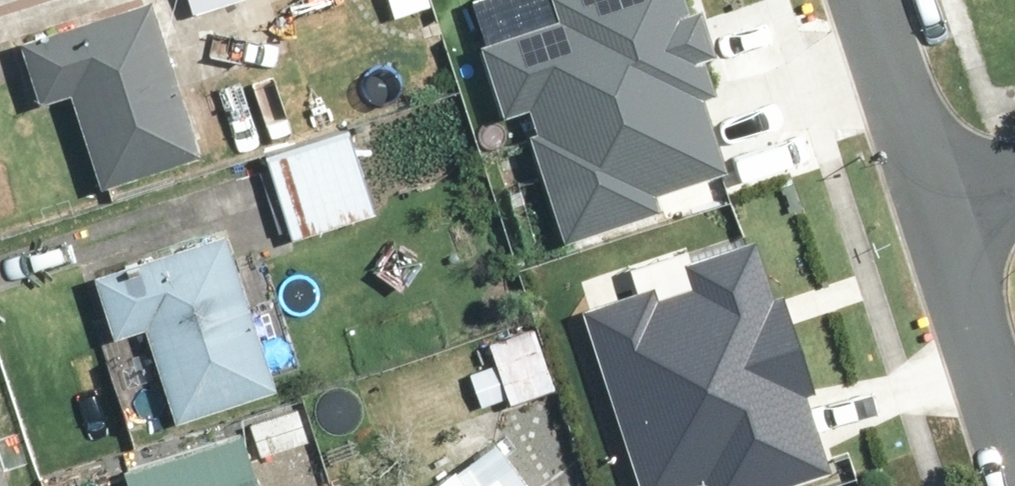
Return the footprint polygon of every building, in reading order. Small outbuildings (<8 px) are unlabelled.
[(140,0),(137,0),(4,41),(24,105),(57,94),(86,184),(188,152),(140,0)] [(186,14),(230,0),(181,0),(186,14)] [(510,113),(550,242),(655,209),(650,192),(714,171),(689,90),(703,85),(677,0),(541,0),(547,22),(468,47),(490,119),(510,113)] [(347,127),(252,157),(279,242),(373,212),(347,127)] [(713,485),(746,485),(826,461),(803,389),(816,385),(784,285),(771,289),(751,226),(688,246),(697,276),(656,289),(652,276),(584,297),(643,482),(705,463),(713,485)] [(262,387),(211,233),(79,276),(100,339),(130,329),(161,421),(262,387)] [(527,331),(481,345),(499,404),(545,390),(527,331)] [(112,471),(117,485),(244,485),(229,436),(112,471)] [(480,441),(439,471),(434,464),(403,485),(513,485),(480,441)]
